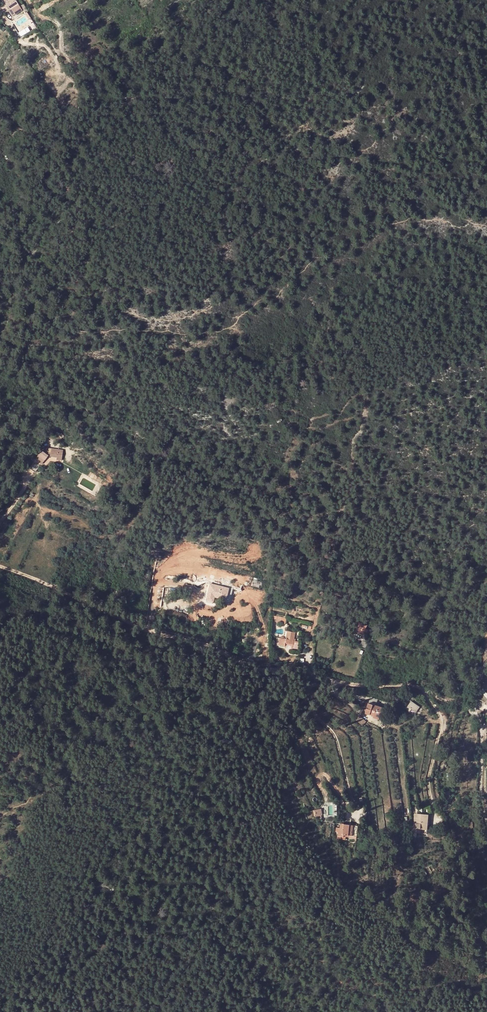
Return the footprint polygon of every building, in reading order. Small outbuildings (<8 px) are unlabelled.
[(6,5),(10,11),(9,12),(14,18),(23,12),(16,0),(14,0),(8,4),(6,5)] [(28,27),(19,32),(21,36),(31,31),(28,27)] [(41,450),(35,459),(43,463),(48,454),(57,454),(57,457),(62,456),(62,447),(48,447),(48,450),(46,450),(45,452),(41,450)] [(34,462),(30,469),(36,472),(40,465),(34,462)] [(18,513),(14,519),(18,522),(22,515),(18,513)] [(216,578),(215,589),(219,589),(219,583),(225,584),(225,582),(219,582),(219,578),(216,578)] [(376,625),(369,623),(367,630),(371,631),(370,633),(374,634),(375,630),(376,627),(376,625)] [(289,636),(284,636),(285,643),(290,643),(289,639),(296,640),(297,632),(289,632),(289,636)] [(385,708),(368,703),(366,702),(364,707),(365,707),(367,707),(365,713),(367,714),(368,714),(370,714),(380,718),(381,714),(383,715),(383,713),(385,708)] [(413,711),(406,705),(404,708),(411,713),(413,711)] [(366,722),(360,717),(357,721),(362,726),(366,722)] [(316,820),(323,818),(321,808),(314,810),(316,820)] [(428,814),(420,814),(420,819),(415,818),(414,826),(412,825),(412,835),(416,836),(417,833),(417,828),(421,828),(421,833),(427,834),(428,814)] [(350,824),(340,824),(340,828),(336,827),(336,832),(338,832),(337,839),(345,840),(346,837),(348,837),(349,836),(350,824)]
